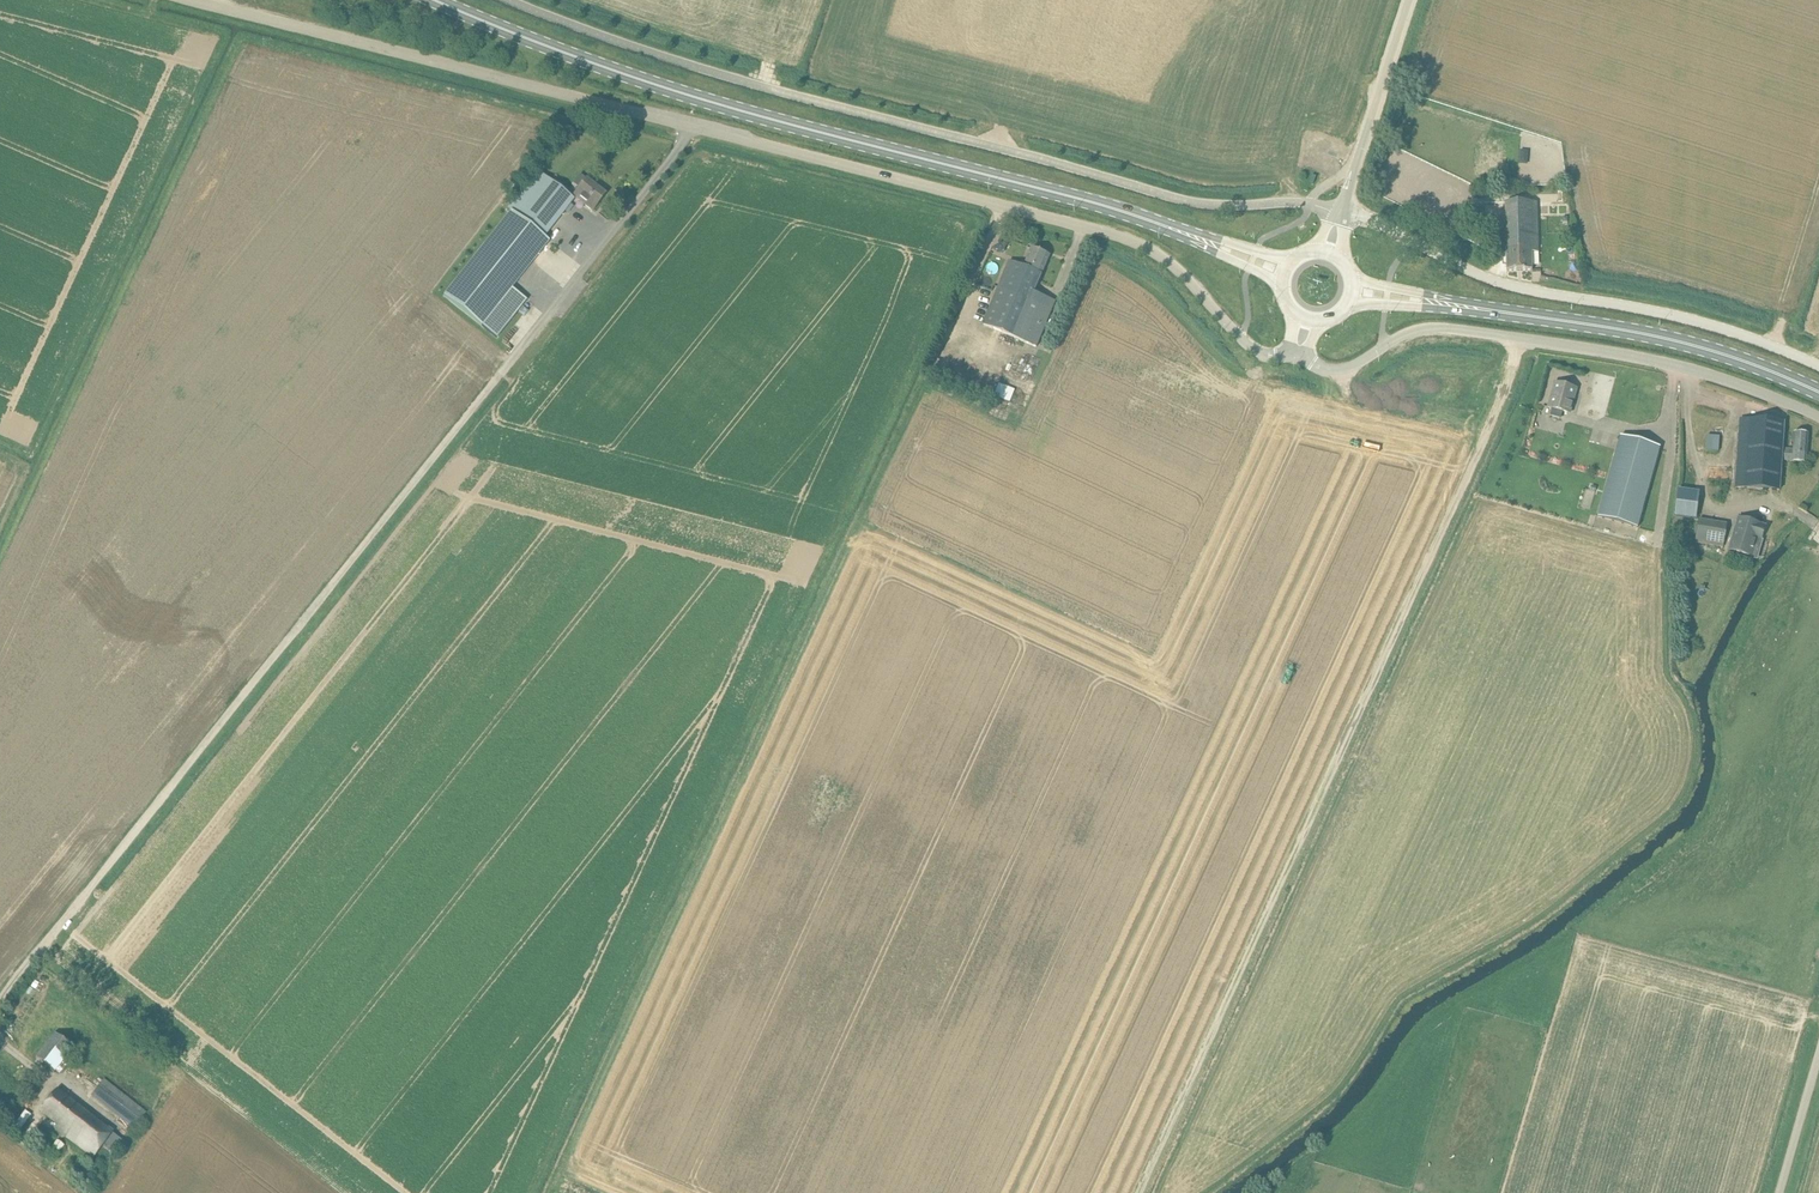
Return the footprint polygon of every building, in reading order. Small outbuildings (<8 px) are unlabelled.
[(1319,150),(1315,149),(1312,158),(1324,161),(1326,152),(1319,150)] [(444,297),(497,337),(527,300),(512,288),(549,241),(544,237),(562,214),(561,213),(572,198),(538,171),(508,209),(511,212),(444,297)] [(606,194),(586,179),(573,196),(592,211),(606,194)] [(1539,252),(1538,240),(1537,202),(1505,204),(1507,259),(1507,271),(1532,271),(1532,253),(1539,252)] [(1005,272),(983,324),(1016,338),(1020,340),(1037,347),(1050,316),(1054,304),(1056,301),(1035,292),(1050,255),(1032,248),(1024,267),(1010,261),(1005,272)] [(1576,253),(1569,253),(1569,268),(1577,267),(1576,253)] [(1549,408),(1552,409),(1550,417),(1561,420),(1563,411),(1570,413),(1573,401),(1576,389),(1555,383),(1552,395),(1549,408)] [(994,397),(1010,403),(1015,390),(999,384),(994,397)] [(1793,461),(1792,462),(1806,463),(1808,434),(1794,433),(1793,450),(1782,449),(1784,422),(1740,419),(1735,487),(1780,490),(1782,460),(1793,461)] [(1709,434),(1708,451),(1720,452),(1721,435),(1709,434)] [(1600,511),(1598,517),(1603,518),(1638,528),(1661,447),(1621,436),(1600,511)] [(1702,490),(1683,487),(1679,511),(1698,514),(1702,490)] [(1739,517),(1729,551),(1752,558),(1752,557),(1757,539),(1762,540),(1766,526),(1762,525),(1762,524),(1739,517)] [(1695,543),(1704,544),(1725,548),(1729,525),(1700,519),(1695,543)] [(55,1033),(36,1058),(54,1072),(73,1047),(55,1033)] [(93,1097),(134,1130),(146,1115),(105,1082),(93,1097)] [(89,1154),(93,1158),(103,1145),(114,1154),(123,1142),(67,1097),(57,1090),(41,1111),(58,1124),(55,1128),(65,1135),(89,1154)] [(53,1149),(58,1154),(64,1146),(59,1142),(53,1149)]
